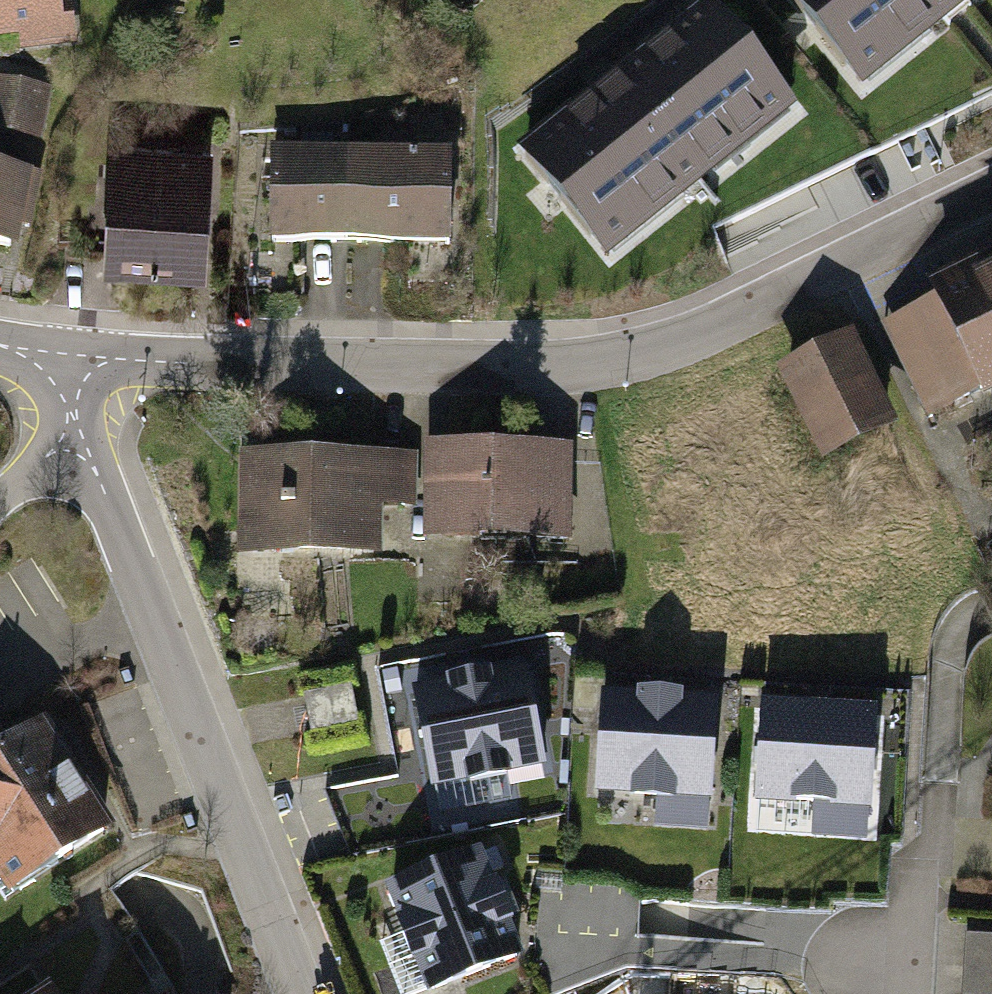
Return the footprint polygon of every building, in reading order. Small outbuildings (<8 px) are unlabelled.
[(20,34),(23,57),(80,50),(74,4),(66,5),(65,0),(0,0),(0,37),(20,34)] [(862,89),(977,0),(792,0),(862,89)] [(792,114),(706,4),(521,148),(607,259),(792,114)] [(0,80),(0,135),(43,144),(54,92),(0,80)] [(105,146),(99,268),(203,272),(209,151),(105,146)] [(358,156),(353,249),(454,250),(453,153),(358,156)] [(358,156),(268,154),(265,247),(353,249),(358,156)] [(9,263),(30,168),(0,161),(0,261),(9,263)] [(932,422),(991,394),(991,277),(887,326),(932,422)] [(786,372),(827,461),(891,432),(850,343),(786,372)] [(424,549),(572,549),(572,448),(424,448),(424,549)] [(232,551),(380,557),(382,504),(412,505),(413,457),(236,450),(232,551)] [(519,677),(419,698),(437,785),(537,764),(519,677)] [(716,708),(604,699),(597,797),(708,806),(716,708)] [(1,860),(15,883),(114,823),(46,711),(17,729),(0,725),(0,860),(1,860)] [(872,718),(768,711),(762,803),(865,811),(872,718)] [(517,959),(478,860),(393,893),(431,992),(517,959)]
